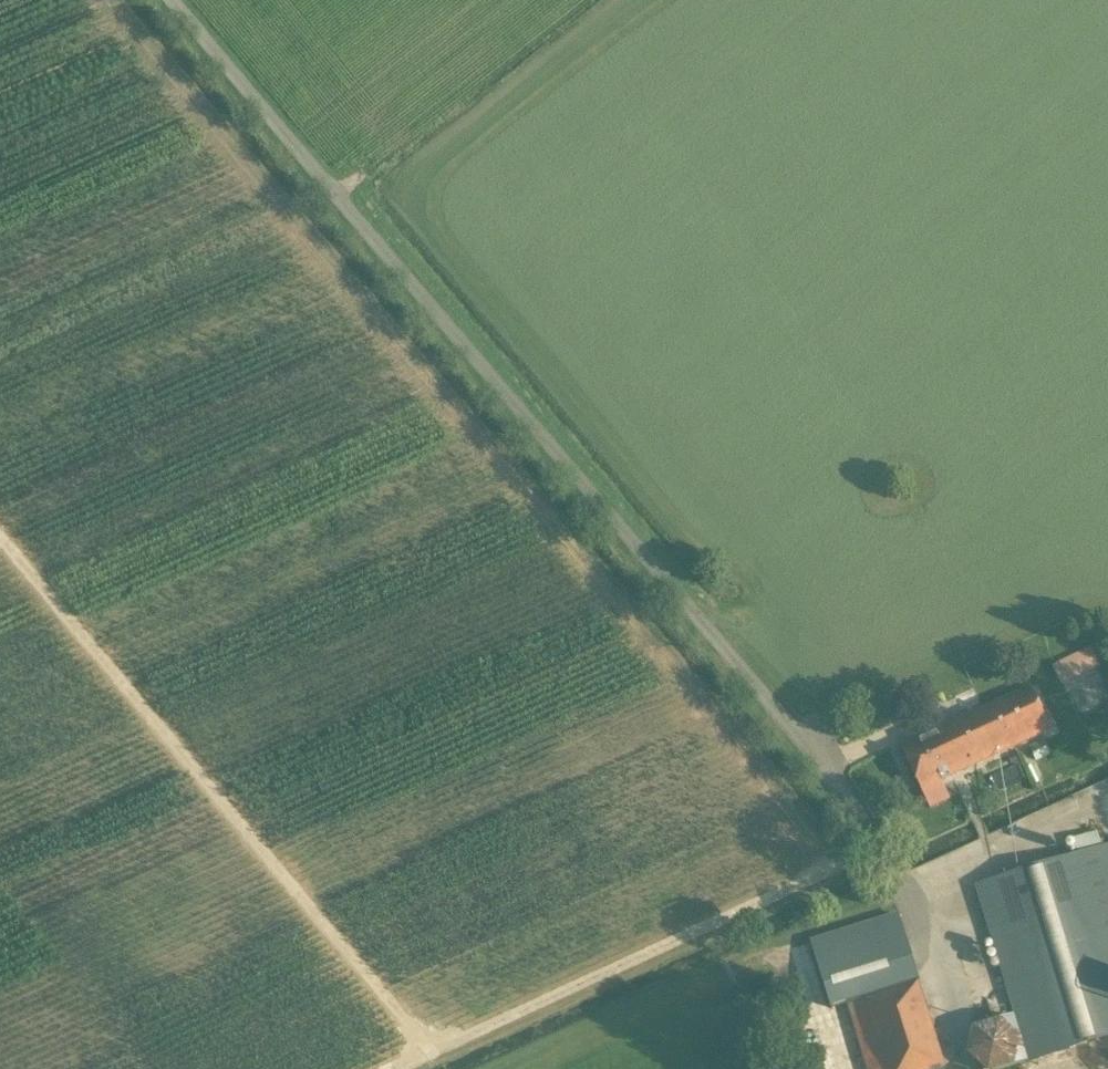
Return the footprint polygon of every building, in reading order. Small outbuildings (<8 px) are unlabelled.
[(1090,648),(1054,665),(1062,683),(1099,666),(1090,648)] [(1031,687),(902,747),(921,789),(1050,730),(1031,687)] [(1105,847),(977,885),(1030,1060),(1107,1037),(1107,856),(1105,847)] [(1016,1062),(1006,1017),(962,1027),(971,1068),(981,1065),(978,1051),(992,1048),(994,1058),(1008,1055),(1010,1063),(1016,1062)]
